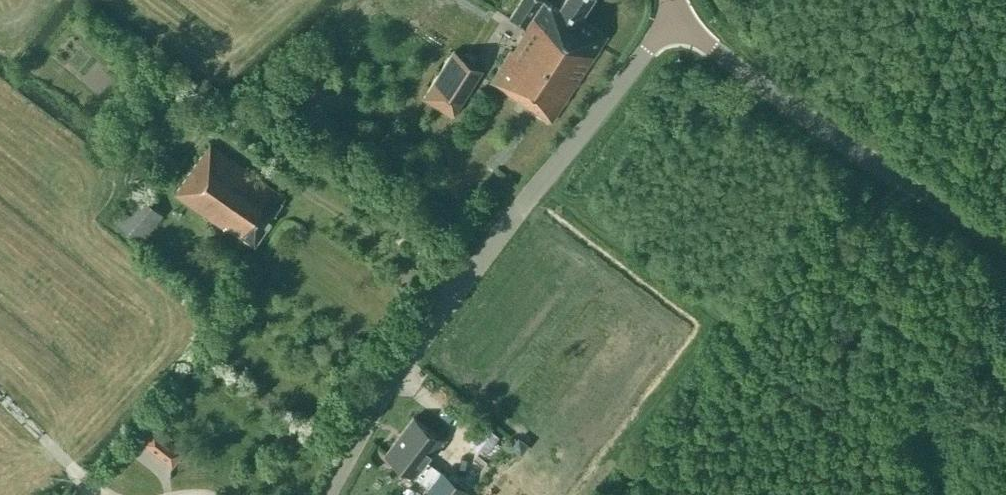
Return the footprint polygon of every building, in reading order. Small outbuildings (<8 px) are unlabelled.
[(607,35),(579,17),(590,0),(563,0),(558,8),(546,0),(521,0),(509,18),(525,28),(490,81),(551,121),(607,35)] [(452,114),(483,66),(454,47),(424,95),(452,114)] [(274,212),(285,197),(210,143),(174,193),(224,227),(226,224),(254,244),(275,213),(274,212)] [(139,241),(162,213),(140,194),(116,221),(139,241)] [(459,485),(426,459),(442,438),(413,416),(385,453),(428,486),(421,494),(460,494),(454,491),(459,485)] [(145,444),(170,468),(182,456),(156,431),(145,444)] [(511,447),(521,454),(528,444),(518,437),(511,447)]
